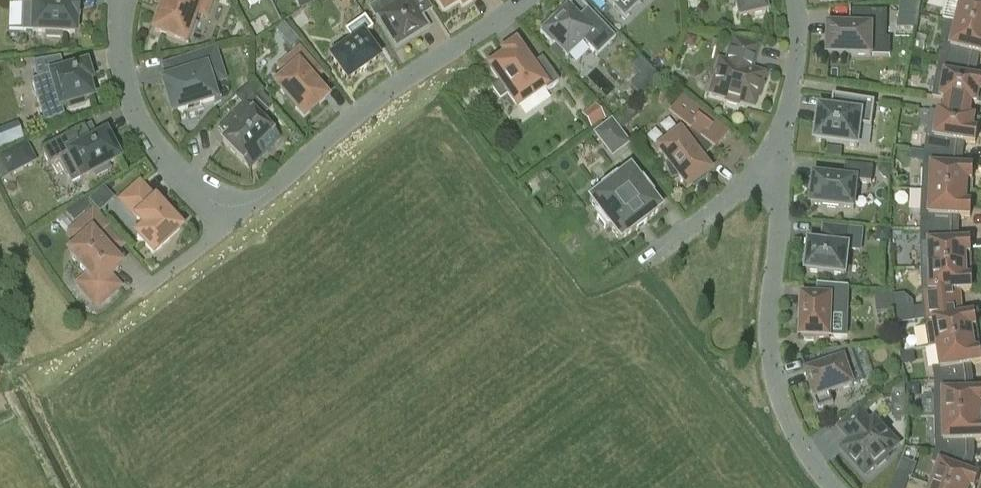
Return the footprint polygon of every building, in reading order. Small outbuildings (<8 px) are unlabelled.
[(60,0),(17,0),(17,5),(24,6),(23,30),(32,30),(32,33),(74,34),(75,19),(77,19),(78,7),(60,6),(60,0)] [(211,0),(187,0),(186,0),(165,0),(154,31),(184,42),(194,15),(205,19),(211,0)] [(396,48),(427,28),(409,0),(386,0),(391,7),(376,16),(396,48)] [(471,0),(437,0),(444,10),(459,1),(462,6),(471,0)] [(739,20),(765,14),(762,0),(734,0),(739,20)] [(956,24),(980,30),(980,0),(955,0),(955,1),(962,2),(956,24)] [(900,5),(899,29),(915,30),(921,3),(900,5)] [(587,9),(578,17),(567,6),(555,18),(553,17),(549,21),(550,22),(539,33),(551,45),(554,43),(566,56),(582,41),(597,56),(615,38),(587,9)] [(304,10),(290,20),(297,30),(311,21),(304,10)] [(828,47),(828,56),(871,56),(871,39),(886,40),(887,12),(871,11),(870,28),(829,27),(828,35),(825,35),(825,47),(828,47)] [(272,26),(265,13),(248,22),(255,35),(272,26)] [(330,58),(347,81),(378,59),(363,37),(372,30),(364,19),(344,32),(352,43),(330,58)] [(956,24),(951,46),(944,44),(940,60),(970,66),(973,54),(980,56),(980,30),(956,24)] [(290,48),(298,41),(293,36),(285,42),(290,48)] [(683,45),(689,47),(693,45),(695,39),(686,36),(683,45)] [(737,105),(740,102),(753,106),(756,98),(760,97),(763,87),(760,83),(763,75),(749,71),(752,63),(753,63),(757,48),(733,41),(726,64),(720,62),(710,93),(726,98),(727,102),(737,105)] [(542,59),(530,67),(515,46),(503,54),(505,57),(489,68),(499,83),(492,88),(500,99),(507,94),(517,108),(544,89),(546,92),(558,83),(542,59)] [(303,118),(325,99),(306,77),(315,69),(299,50),(279,67),(287,76),(276,86),(303,118)] [(192,74),(163,83),(173,113),(213,100),(208,83),(221,79),(213,53),(188,60),(192,74)] [(60,58),(32,62),(41,93),(54,89),(59,107),(67,105),(68,109),(85,104),(84,100),(91,98),(87,82),(90,82),(85,66),(64,72),(60,58)] [(933,97),(945,99),(944,105),(944,106),(942,114),(931,112),(927,138),(925,152),(955,155),(957,143),(975,146),(980,113),(980,110),(980,81),(968,79),(970,66),(940,60),(938,74),(937,74),(933,97)] [(659,79),(650,69),(638,82),(647,91),(659,79)] [(259,120),(267,111),(253,97),(260,91),(252,82),(241,92),(248,99),(220,127),(228,136),(222,142),(249,169),(261,157),(254,150),(271,132),(259,120)] [(871,129),(875,103),(834,97),(832,111),(820,110),(815,142),(857,148),(860,127),(871,129)] [(712,149),(713,150),(726,133),(681,99),(673,110),(689,131),(680,137),(679,135),(658,151),(669,164),(666,166),(666,165),(665,166),(671,181),(672,180),(679,177),(687,189),(691,186),(693,188),(706,178),(704,176),(708,173),(699,161),(712,149)] [(604,120),(596,108),(583,117),(591,129),(604,120)] [(619,131),(628,124),(620,115),(612,121),(619,131)] [(612,157),(628,145),(611,122),(595,135),(612,157)] [(91,142),(84,128),(41,151),(49,166),(60,160),(72,181),(79,177),(81,179),(91,173),(95,180),(110,171),(107,165),(118,160),(105,135),(91,142)] [(25,146),(0,159),(0,179),(0,180),(9,175),(34,162),(25,146)] [(923,167),(922,191),(971,194),(973,169),(955,168),(955,155),(925,152),(924,167),(923,167)] [(809,192),(812,192),(811,206),(854,210),(857,183),(872,185),(874,169),(846,166),(844,180),(814,177),(814,180),(811,180),(809,192)] [(881,166),(880,173),(884,178),(891,178),(892,167),(881,166)] [(606,230),(609,227),(620,241),(647,222),(647,221),(660,210),(641,183),(640,183),(629,170),(602,189),(603,190),(589,201),(599,214),(596,217),(606,230)] [(152,254),(179,230),(139,185),(121,202),(145,228),(136,237),(152,254)] [(970,219),(971,194),(922,191),(921,216),(921,230),(951,230),(952,218),(970,219)] [(112,275),(121,267),(113,258),(126,246),(92,209),(65,233),(79,249),(70,256),(85,273),(73,285),(96,311),(123,288),(112,275)] [(822,246),(809,245),(808,256),(804,258),(804,266),(807,269),(806,272),(845,277),(848,252),(861,253),(864,232),(824,228),(822,246)] [(878,230),(878,236),(883,242),(889,242),(890,230),(878,230)] [(920,244),(921,269),(971,267),(970,243),(952,243),(951,230),(921,230),(921,244),(920,244)] [(971,292),(971,267),(921,269),(922,294),(923,294),(923,308),(954,306),(953,293),(971,292)] [(802,298),(801,338),(847,339),(849,288),(817,285),(816,298),(802,298)] [(894,313),(893,306),(891,295),(879,295),(876,295),(879,315),(894,313)] [(956,319),(954,306),(923,308),(926,323),(925,324),(929,348),(937,347),(978,340),(974,316),(956,319)] [(911,312),(894,314),(896,326),(913,323),(911,312)] [(935,383),(966,380),(964,367),(980,365),(980,362),(978,340),(937,347),(940,369),(933,370),(935,383)] [(831,365),(806,374),(818,409),(834,404),(830,395),(853,387),(848,373),(858,370),(851,349),(826,352),(831,365)] [(935,418),(980,417),(980,393),(966,393),(966,380),(935,383),(935,396),(943,395),(943,417),(935,418)] [(905,385),(892,392),(893,419),(906,419),(905,385)] [(932,415),(931,397),(921,398),(922,415),(932,415)] [(871,425),(858,411),(839,428),(852,442),(843,450),(865,475),(875,465),(880,466),(886,461),(885,456),(896,446),(874,422),(871,425)] [(935,418),(935,443),(936,443),(936,452),(967,457),(967,442),(980,442),(980,417),(935,418)] [(932,487),(933,487),(975,487),(979,479),(962,472),(967,457),(936,452),(932,464),(939,466),(932,487)] [(910,479),(915,466),(903,461),(898,474),(910,479)] [(908,479),(897,475),(892,487),(905,487),(908,479)]
